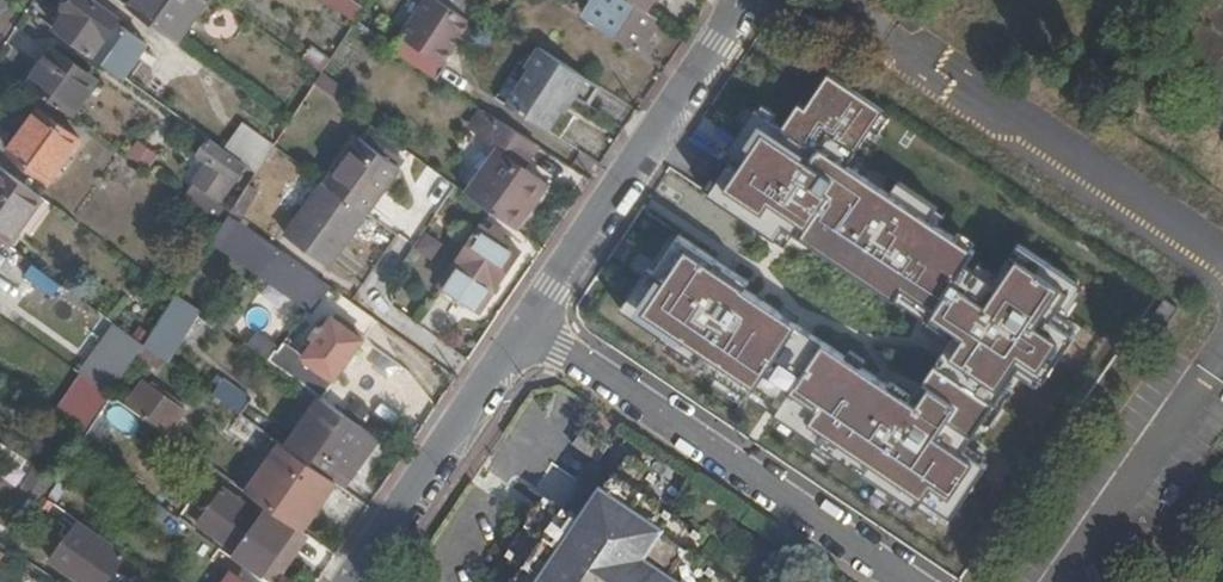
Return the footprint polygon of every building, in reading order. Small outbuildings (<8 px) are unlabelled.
[(67,13),(55,31),(112,71),(127,50),(107,35),(117,21),(89,0),(70,0),(63,10),(67,13)] [(129,9),(176,43),(207,0),(136,0),(129,9)] [(357,23),(359,20),(365,10),(351,0),(325,0),(357,23)] [(413,41),(402,56),(444,83),(454,69),(450,66),(477,24),(440,0),(435,0),(410,38),(413,41)] [(640,49),(660,19),(647,10),(631,0),(614,0),(611,5),(604,0),(597,0),(588,14),(640,49)] [(647,10),(654,0),(631,0),(647,10)] [(311,45),(303,58),(321,71),(323,72),(331,59),(311,45)] [(527,67),(533,72),(511,107),(547,131),(561,112),(557,109),(568,94),(591,109),(605,89),(540,47),(527,67)] [(98,82),(52,49),(27,84),(73,117),(98,82)] [(854,90),(825,71),(789,126),(758,106),(700,193),(778,244),(787,231),(952,341),(915,396),(674,237),(627,307),(945,517),(979,466),(960,454),(1018,368),(1041,384),(1074,334),(1047,316),(1064,290),(1018,260),(987,306),(952,282),(973,250),(845,165),(883,109),(854,90)] [(48,179),(78,139),(39,108),(8,149),(48,179)] [(469,128),(499,150),(468,193),(517,228),(547,185),(523,166),(539,145),(483,109),(469,128)] [(241,125),(222,150),(244,165),(255,173),(256,174),(273,148),(241,125)] [(397,166),(358,135),(324,182),(364,210),(397,166)] [(195,182),(221,199),(244,165),(222,150),(208,140),(198,155),(208,162),(195,182)] [(134,141),(125,154),(146,170),(155,157),(134,141)] [(3,243),(38,194),(1,168),(0,170),(0,241),(3,243)] [(432,191),(445,200),(455,185),(442,175),(432,191)] [(284,233),(325,264),(364,210),(324,182),(323,181),(284,233)] [(257,192),(247,185),(229,213),(239,220),(257,192)] [(380,214),(404,233),(417,218),(393,199),(380,214)] [(479,234),(467,252),(444,286),(459,297),(479,311),(520,251),(484,227),(479,234)] [(37,261),(10,251),(0,280),(0,293),(23,301),(37,261)] [(268,269),(315,303),(328,284),(281,251),(268,269)] [(444,286),(439,292),(455,303),(459,297),(444,286)] [(203,314),(176,294),(143,344),(164,359),(168,362),(203,314)] [(1149,321),(1163,330),(1178,310),(1164,301),(1149,321)] [(316,339),(304,354),(334,377),(364,337),(333,314),(325,325),(321,322),(311,335),(316,339)] [(143,344),(116,325),(81,375),(91,382),(110,395),(135,357),(143,344)] [(164,359),(143,344),(135,357),(155,372),(164,359)] [(268,359),(278,366),(286,355),(277,348),(268,359)] [(67,397),(57,413),(85,432),(110,395),(91,382),(76,403),(67,397)] [(226,382),(216,396),(241,414),(251,400),(226,382)] [(169,430),(183,410),(149,385),(135,405),(169,430)] [(320,398),(311,391),(287,422),(297,429),(320,398)] [(297,429),(285,446),(341,485),(347,490),(382,441),(320,398),(297,429)] [(600,465),(611,450),(587,433),(576,448),(600,465)] [(283,444),(273,437),(238,486),(248,493),(283,444)] [(285,446),(283,444),(248,493),(288,521),(307,535),(341,485),(285,446)] [(629,464),(605,500),(585,529),(566,516),(546,502),(509,561),(526,573),(520,581),(722,581),(689,559),(702,540),(646,501),(658,484),(629,464)] [(605,500),(586,486),(566,516),(585,529),(605,500)] [(190,501),(178,517),(194,529),(199,523),(237,550),(261,516),(224,489),(206,512),(190,501)] [(307,535),(288,521),(278,535),(307,556),(317,542),(307,535)] [(78,523),(50,563),(77,581),(105,581),(123,555),(78,523)] [(227,577),(224,581),(243,581),(230,573),(227,577)]
